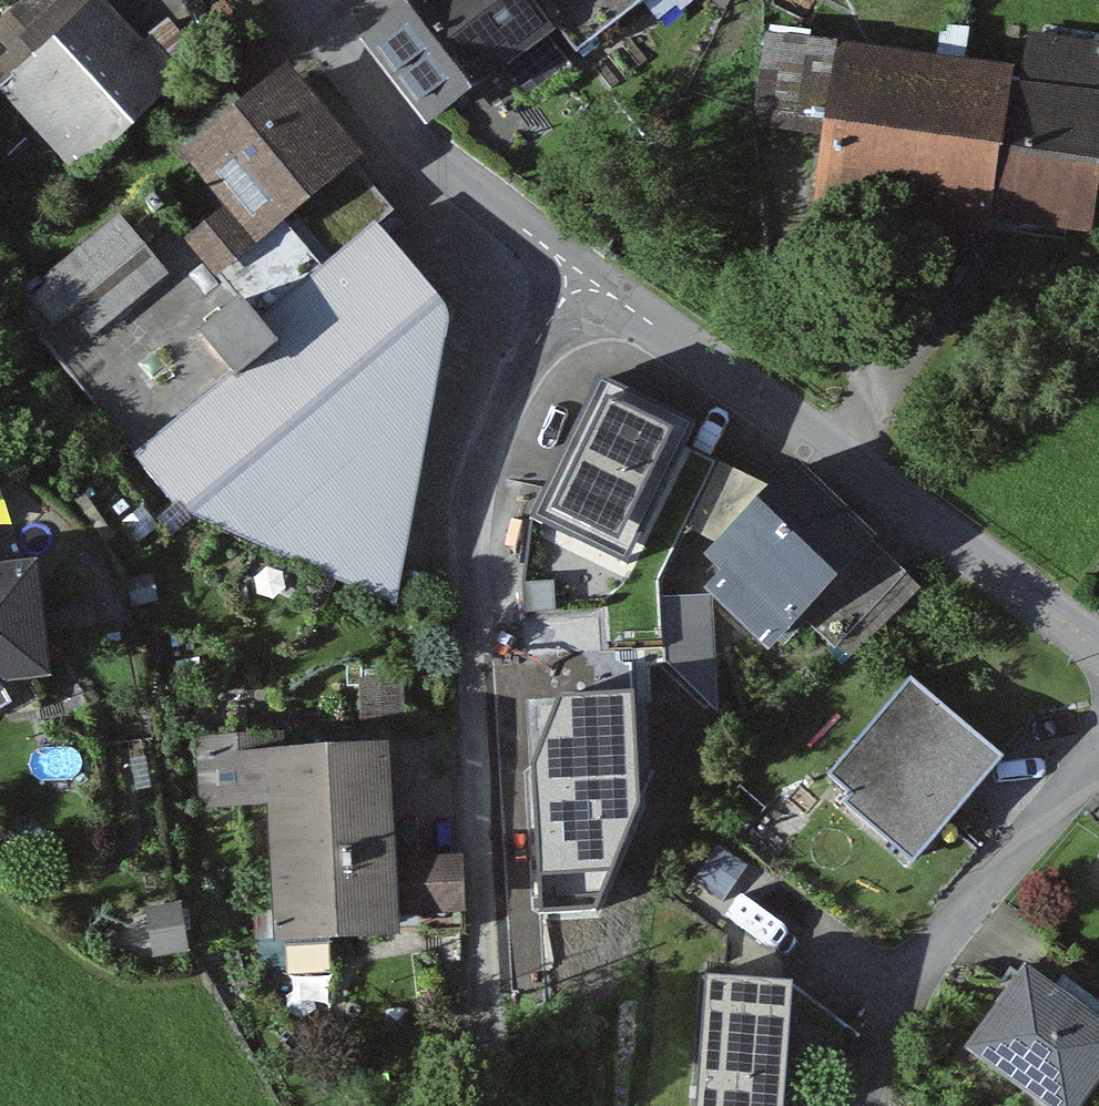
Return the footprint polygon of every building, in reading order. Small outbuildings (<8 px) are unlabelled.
[(84,169),(182,78),(109,0),(89,0),(2,81),(84,169)] [(437,126),(555,35),(528,0),(417,0),(368,38),(437,126)] [(581,60),(660,0),(534,0),(581,60)] [(822,49),(789,210),(973,248),(976,231),(1003,101),(1006,87),(822,49)] [(275,58),(178,143),(227,199),(262,239),(359,154),(275,58)] [(1003,101),(976,231),(1073,251),(1098,126),(1098,121),(1003,101)] [(16,304),(191,506),(396,600),(449,302),(377,218),(258,321),(220,275),(185,235),(148,192),(16,304)] [(220,275),(262,239),(227,199),(185,235),(220,275)] [(689,432),(602,388),(534,521),(621,565),(689,432)] [(868,549),(794,475),(708,560),(727,579),(714,592),(768,647),(868,549)] [(52,666),(35,558),(0,564),(0,674),(52,666)] [(400,673),(359,674),(361,713),(401,711),(400,673)] [(911,890),(1008,782),(917,700),(832,793),(857,815),(844,829),(911,890)] [(277,934),(401,925),(400,909),(466,904),(462,848),(396,852),(388,736),(285,743),(284,728),(195,735),(200,807),(268,802),(277,934)] [(1090,868),(1098,875),(1098,857),(1090,868)] [(179,900),(144,907),(153,953),(188,947),(179,900)] [(1098,1094),(1098,1032),(1023,976),(960,1061),(1021,1105),(1090,1105),(1098,1094)] [(703,1105),(792,1105),(801,991),(713,985),(703,1105)]
